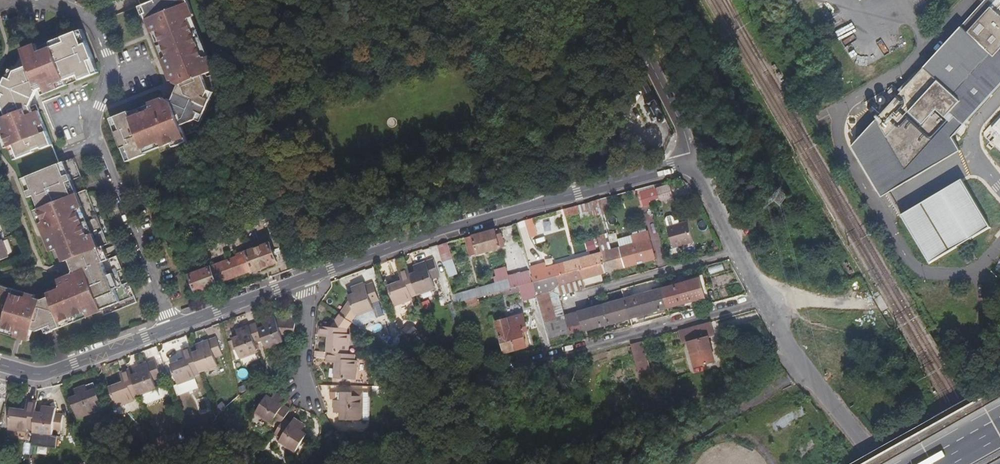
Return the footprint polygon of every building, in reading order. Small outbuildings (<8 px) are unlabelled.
[(144,14),(152,33),(153,32),(158,30),(171,65),(167,67),(166,67),(171,80),(174,79),(175,83),(179,84),(176,93),(208,106),(211,100),(206,98),(210,90),(215,92),(217,86),(211,71),(216,69),(211,55),(209,56),(205,58),(188,18),(193,16),(194,15),(188,0),(156,0),(139,7),(142,15),(144,14)] [(876,121),(906,171),(950,122),(959,130),(999,85),(999,0),(985,0),(876,121)] [(22,29),(18,16),(9,19),(13,32),(22,29)] [(209,56),(193,16),(188,18),(205,58),(209,56)] [(83,29),(78,31),(83,45),(88,43),(88,41),(83,29)] [(153,32),(167,67),(171,65),(158,30),(153,32)] [(22,50),(28,66),(15,71),(11,79),(6,78),(0,91),(5,94),(1,102),(0,102),(0,122),(4,133),(10,147),(14,145),(19,158),(15,160),(22,178),(27,176),(61,163),(48,131),(43,133),(40,125),(45,124),(40,111),(34,113),(31,106),(38,90),(45,88),(47,93),(60,88),(58,83),(65,80),(79,75),(80,80),(94,74),(90,60),(94,59),(88,43),(83,45),(78,31),(64,37),(66,42),(53,47),(51,42),(37,48),(36,44),(22,50)] [(64,37),(51,42),(53,47),(66,42),(64,37)] [(99,73),(94,59),(90,60),(94,74),(99,73)] [(10,69),(6,78),(11,79),(15,71),(10,69)] [(67,85),(65,80),(58,83),(60,88),(67,85)] [(211,100),(215,92),(210,90),(206,98),(211,100)] [(163,97),(114,116),(120,130),(116,131),(122,148),(127,146),(132,159),(146,154),(145,152),(143,148),(161,141),(163,145),(159,147),(160,151),(188,141),(184,132),(199,126),(201,121),(197,119),(200,111),(205,113),(208,106),(176,93),(173,100),(168,98),(164,99),(163,97)] [(665,115),(657,99),(645,105),(653,121),(659,118),(659,120),(660,121),(662,122),(663,122),(665,121),(665,119),(665,118),(664,116),(663,116),(665,115)] [(201,121),(205,113),(200,111),(197,119),(201,121)] [(984,132),(984,137),(999,151),(999,114),(984,132)] [(110,117),(116,131),(120,130),(114,116),(110,117)] [(906,171),(876,121),(852,146),(859,142),(883,184),(876,188),(881,197),(960,151),(952,137),(959,130),(950,122),(906,171)] [(10,147),(4,133),(0,135),(6,148),(10,147)] [(145,152),(159,147),(163,145),(161,141),(143,148),(145,152)] [(859,142),(852,146),(876,188),(883,184),(859,142)] [(10,147),(15,160),(19,158),(14,145),(10,147)] [(128,161),(132,159),(127,146),(122,148),(128,161)] [(79,193),(74,195),(69,181),(73,179),(83,176),(75,157),(61,163),(27,176),(32,189),(27,191),(30,197),(35,196),(40,209),(45,222),(41,224),(48,243),(53,241),(56,249),(51,251),(62,278),(66,277),(68,281),(60,284),(62,288),(49,293),(50,296),(42,300),(36,298),(36,296),(28,294),(27,298),(13,294),(14,290),(0,286),(0,322),(5,323),(4,328),(32,336),(33,331),(38,332),(45,329),(53,326),(55,331),(62,328),(60,323),(101,307),(103,312),(104,315),(138,302),(131,282),(124,285),(119,272),(124,270),(118,256),(110,259),(105,261),(100,248),(105,246),(109,244),(88,189),(79,193)] [(22,178),(27,191),(32,189),(27,176),(22,178)] [(930,263),(990,226),(961,178),(901,215),(930,263)] [(79,193),(73,179),(69,181),(74,195),(79,193)] [(655,190),(658,199),(660,205),(674,200),(669,186),(655,190)] [(649,202),(658,199),(655,190),(641,194),(644,203),(649,202)] [(601,199),(579,205),(581,213),(582,219),(605,213),(601,199)] [(579,205),(563,210),(565,218),(581,213),(579,205)] [(35,210),(41,224),(45,222),(40,209),(35,210)] [(692,240),(687,221),(678,223),(677,220),(674,221),(672,216),(670,215),(666,216),(665,219),(667,226),(666,227),(672,246),(692,240)] [(532,218),(524,220),(529,237),(537,235),(532,218)] [(496,229),(472,235),(477,254),(501,248),(500,244),(505,243),(502,233),(498,235),(496,229)] [(634,243),(620,247),(626,267),(655,259),(649,239),(647,232),(632,237),(634,243)] [(620,247),(617,234),(611,235),(597,239),(601,252),(620,247)] [(472,235),(465,237),(470,256),(477,254),(472,235)] [(0,241),(0,261),(10,257),(3,240),(0,241)] [(48,243),(51,251),(56,249),(53,241),(48,243)] [(447,242),(437,244),(438,245),(444,267),(447,278),(458,275),(447,242)] [(211,266),(218,283),(252,270),(252,271),(277,262),(270,243),(238,255),(238,257),(211,266)] [(110,259),(105,246),(100,248),(105,261),(110,259)] [(576,281),(577,287),(584,285),(582,280),(626,267),(620,247),(601,252),(553,265),(556,275),(559,286),(576,281)] [(971,251),(966,254),(971,262),(976,259),(971,251)] [(967,264),(971,262),(966,254),(962,256),(967,264)] [(419,271),(416,272),(410,274),(417,294),(417,295),(435,288),(432,279),(439,276),(434,259),(417,265),(419,271)] [(556,275),(553,265),(553,264),(529,270),(532,282),(556,275)] [(218,284),(218,283),(211,266),(190,274),(197,292),(218,284)] [(529,270),(508,276),(506,267),(494,271),(496,276),(493,277),(495,284),(509,280),(511,288),(520,286),(532,282),(529,270)] [(411,296),(417,294),(410,274),(408,269),(399,272),(401,278),(402,281),(398,283),(388,287),(394,305),(412,298),(411,296)] [(560,291),(559,286),(556,275),(532,282),(536,295),(548,292),(561,295),(560,291)] [(701,278),(564,315),(564,317),(556,319),(543,323),(548,341),(706,297),(701,278)] [(488,294),(500,291),(511,288),(509,280),(495,284),(493,284),(452,296),(454,304),(465,301),(477,298),(488,294)] [(560,291),(577,287),(576,281),(559,286),(560,291)] [(532,282),(520,286),(521,292),(523,301),(536,297),(536,295),(532,282)] [(358,292),(354,294),(349,295),(350,300),(340,314),(351,322),(356,316),(374,309),(372,305),(380,302),(373,284),(365,287),(364,283),(356,286),(358,292)] [(521,292),(520,286),(511,288),(500,291),(501,297),(521,292)] [(501,297),(500,291),(488,294),(490,301),(501,298),(501,297)] [(536,297),(543,323),(556,319),(554,312),(548,292),(536,295),(536,297)] [(479,304),(477,298),(465,301),(466,308),(479,304)] [(62,328),(103,312),(101,307),(60,323),(62,328)] [(562,309),(554,312),(556,319),(564,317),(564,315),(562,309)] [(351,322),(340,314),(331,327),(320,326),(319,336),(325,336),(329,336),(328,341),(327,352),(348,354),(349,335),(346,335),(347,328),(351,322)] [(525,331),(521,315),(494,322),(503,353),(514,350),(525,347),(521,332),(525,331)] [(268,325),(265,326),(259,329),(262,339),(266,349),(284,342),(282,336),(294,337),(295,321),(276,320),(275,316),(266,319),(268,325)] [(711,322),(685,329),(687,337),(694,367),(715,361),(709,338),(716,336),(711,322)] [(262,339),(259,329),(256,323),(240,329),(242,335),(239,336),(233,338),(241,358),(258,351),(255,342),(262,339)] [(30,341),(32,336),(4,328),(2,333),(30,341)] [(460,333),(452,336),(455,344),(463,341),(460,333)] [(217,337),(200,343),(202,349),(199,350),(193,353),(200,373),(219,366),(215,357),(222,354),(217,337)] [(641,341),(630,344),(639,379),(650,375),(641,341)] [(476,342),(469,344),(472,356),(479,354),(476,342)] [(195,375),(200,373),(193,353),(191,347),(182,350),(184,357),(185,360),(181,361),(171,365),(177,383),(195,377),(195,375)] [(354,361),(355,354),(348,354),(327,352),(326,362),(333,362),(336,363),(336,367),(335,378),(356,380),(358,361),(354,361)] [(155,360),(138,366),(141,372),(138,373),(131,375),(139,395),(157,389),(154,379),(161,377),(155,360)] [(245,367),(237,370),(240,379),(248,376),(245,367)] [(139,395),(131,375),(129,369),(120,372),(123,379),(124,382),(119,384),(109,388),(116,406),(134,400),(133,397),(139,395)] [(78,395),(74,396),(70,397),(79,419),(101,411),(97,399),(100,398),(94,383),(76,389),(78,395)] [(339,410),(339,413),(339,420),(361,421),(362,397),(352,396),(352,393),(335,392),(334,410),(339,410)] [(275,402),(271,399),(267,397),(256,413),(271,424),(274,421),(280,425),(284,419),(289,411),(283,407),(286,401),(279,396),(275,402)] [(34,428),(36,412),(37,401),(28,400),(27,407),(26,411),(22,410),(11,409),(9,430),(27,432),(28,427),(34,428)] [(46,413),(41,412),(36,412),(34,428),(33,433),(52,435),(53,432),(61,433),(63,415),(55,414),(55,408),(47,407),(46,413)] [(299,428),(302,423),(294,418),(291,423),(284,419),(280,425),(278,427),(274,434),(281,438),(279,441),(296,452),(307,434),(302,431),(299,428)] [(135,444),(128,446),(130,453),(137,451),(135,444)] [(37,452),(48,453),(48,446),(38,445),(37,452)]
